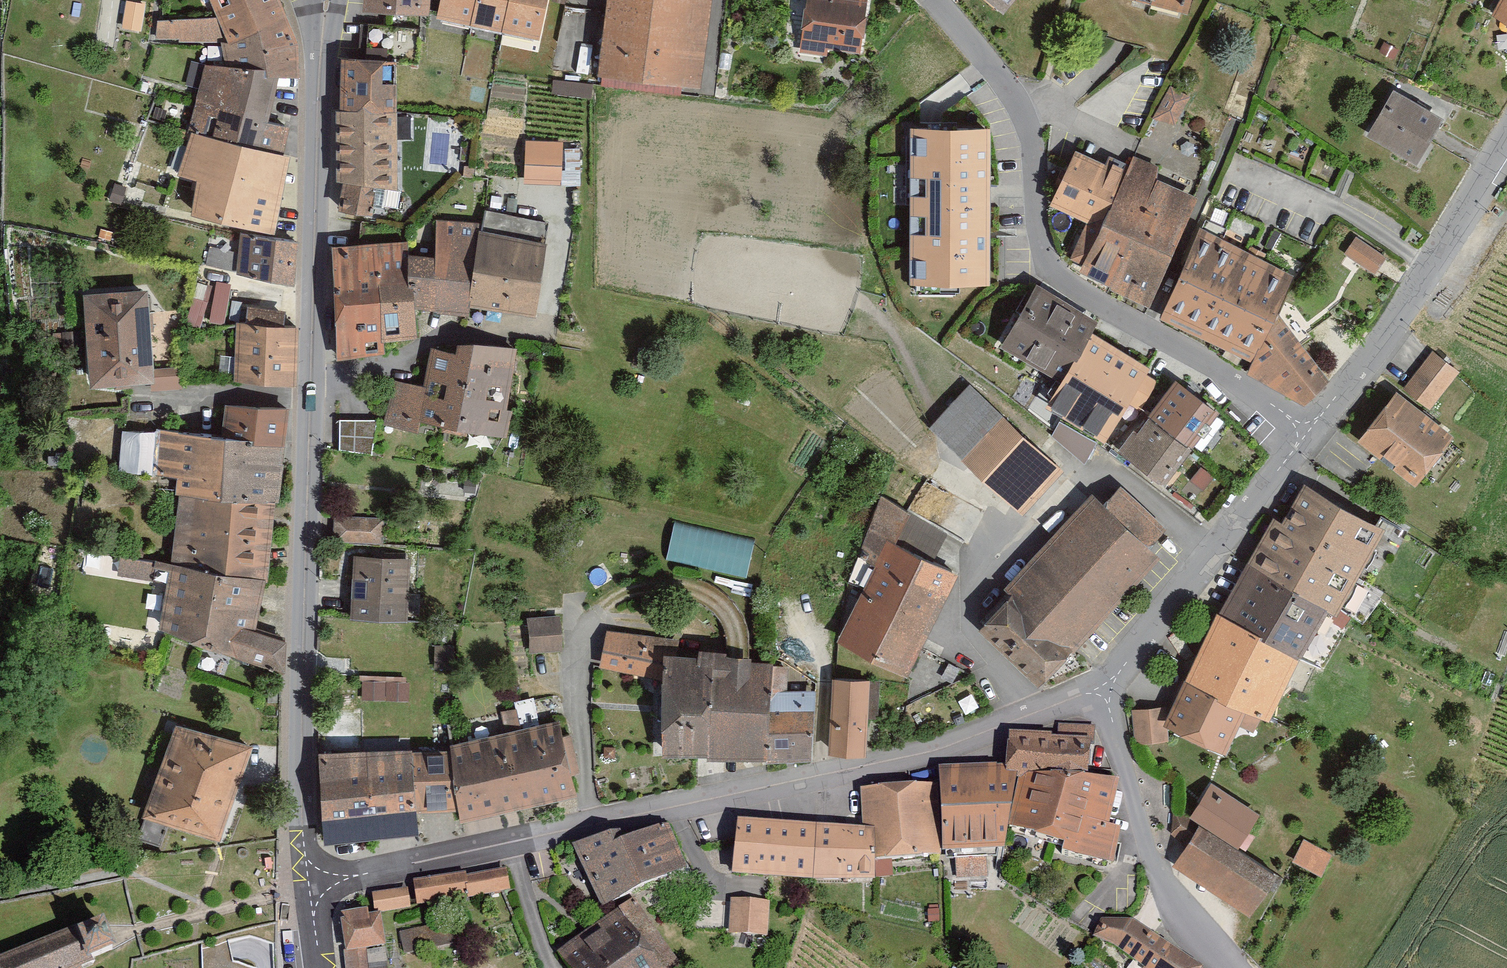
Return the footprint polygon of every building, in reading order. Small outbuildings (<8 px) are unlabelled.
[(147,1),(140,0),(128,0),(124,27),(142,30),(147,1)] [(217,18),(230,44),(286,18),(278,0),(209,0),(217,18)] [(364,9),(430,11),(431,0),(364,0),(364,9)] [(437,17),(541,40),(550,0),(440,0),(437,17)] [(589,82),(695,93),(705,0),(598,0),(589,82)] [(830,0),(801,0),(795,49),(853,56),(860,4),(830,0)] [(996,17),(1011,0),(976,0),(996,17)] [(1144,0),(1142,6),(1179,17),(1184,0),(1143,0),(1144,0)] [(1485,19),(1506,34),(1506,0),(1497,0),(1485,19)] [(230,44),(217,18),(158,20),(155,40),(222,44),(230,44)] [(297,44),(286,18),(230,44),(222,44),(224,67),(265,70),(266,78),(278,78),(300,79),(297,44)] [(403,189),(399,63),(342,59),(342,181),(348,182),(345,210),(372,213),(376,186),(403,189)] [(278,78),(266,78),(265,70),(224,67),(207,65),(189,132),(192,133),(284,157),(290,129),(269,123),(278,78)] [(1185,101),(1166,92),(1151,123),(1170,131),(1185,101)] [(1387,96),(1361,138),(1408,166),(1433,123),(1387,96)] [(291,158),(284,157),(192,133),(178,177),(197,182),(191,215),(275,235),(291,158)] [(987,135),(916,135),(917,284),(987,284),(987,135)] [(476,139),(475,191),(549,193),(551,141),(476,139)] [(1070,157),(1044,211),(1080,228),(1063,264),(1076,271),(1072,279),(1141,312),(1193,206),(1148,185),(1153,173),(1129,161),(1124,170),(1105,161),(1100,172),(1070,157)] [(485,224),(472,307),(536,318),(551,221),(487,211),(485,224)] [(434,258),(409,257),(414,309),(469,317),(472,307),(485,224),(437,220),(434,258)] [(1195,235),(1153,324),(1247,369),(1243,379),(1294,412),(1321,385),(1268,318),(1286,281),(1195,235)] [(235,240),(229,281),(285,289),(292,249),(235,240)] [(409,257),(408,241),(373,243),(380,342),(417,339),(414,309),(409,257)] [(1340,257),(1370,278),(1381,263),(1350,242),(1340,257)] [(381,354),(380,342),(373,243),(330,246),(338,357),(381,354)] [(225,323),(233,282),(219,280),(215,299),(196,296),(192,317),(225,323)] [(1030,291),(995,351),(1049,382),(1032,411),(1098,449),(1149,359),(1030,291)] [(135,297),(69,303),(77,392),(142,386),(135,297)] [(290,334),(231,330),(227,388),(286,391),(290,334)] [(457,355),(430,351),(426,387),(391,381),(382,425),(419,434),(420,422),(507,438),(511,412),(508,410),(516,349),(459,345),(457,355)] [(1429,356),(1398,392),(1421,413),(1452,377),(1429,356)] [(173,375),(145,377),(146,395),(175,392),(173,375)] [(925,434),(1016,520),(1056,477),(965,391),(925,434)] [(1389,398),(1350,446),(1405,490),(1444,441),(1389,398)] [(286,415),(222,412),(219,444),(154,436),(120,437),(115,476),(173,483),(171,498),(176,499),(168,571),(152,635),(280,673),(282,647),(252,638),(262,585),(268,505),(276,506),(286,415)] [(340,447),(374,449),(375,419),(341,417),(340,447)] [(1140,425),(1113,460),(1153,491),(1180,456),(1140,425)] [(1378,535),(1298,491),(1277,529),(1268,522),(1212,621),(1161,727),(1220,756),(1237,717),(1261,727),(1292,665),(1320,619),(1327,623),(1351,588),(1348,586),(1378,535)] [(1158,534),(1114,492),(1096,510),(1086,500),(997,593),(1004,600),(1061,655),(1151,562),(1141,552),(1158,534)] [(382,518),(336,518),(335,546),(381,546),(382,518)] [(748,577),(757,540),(676,520),(667,557),(748,577)] [(830,646),(897,680),(949,581),(882,546),(830,646)] [(119,572),(151,577),(154,560),(122,554),(119,572)] [(410,559),(355,556),(352,620),(407,623),(410,559)] [(973,632),(1030,687),(1052,665),(1061,655),(1004,600),(973,632)] [(532,619),(533,655),(563,655),(562,618),(532,619)] [(667,660),(676,660),(678,640),(606,631),(598,666),(666,683),(667,660)] [(666,683),(662,758),(712,760),(718,655),(717,650),(698,649),(698,661),(676,660),(667,660),(666,683)] [(773,658),(718,655),(712,760),(712,762),(766,765),(772,666),(773,658)] [(772,666),(766,765),(810,763),(817,683),(790,665),(772,666)] [(362,696),(407,697),(408,674),(363,673),(362,696)] [(831,680),(827,756),(864,758),(868,682),(831,680)] [(504,722),(538,715),(535,700),(501,707),(504,722)] [(1129,716),(1131,750),(1162,748),(1160,714),(1129,716)] [(412,751),(316,753),(321,846),(418,838),(417,809),(458,807),(459,820),(576,797),(552,722),(450,749),(412,751)] [(1092,736),(1091,744),(1094,744),(1095,724),(1059,722),(1058,729),(1058,734),(1092,736)] [(178,724),(148,813),(221,837),(250,748),(178,724)] [(1006,771),(1018,772),(1054,769),(1089,770),(1091,744),(1092,736),(1058,734),(1058,729),(1010,728),(1006,762),(1006,771)] [(938,765),(939,781),(941,848),(1005,846),(1009,823),(1018,772),(1006,771),(1006,762),(938,765)] [(1054,769),(1018,772),(1009,823),(1065,839),(1062,847),(1114,861),(1121,826),(1110,822),(1118,777),(1089,770),(1054,769)] [(877,824),(875,857),(941,852),(941,848),(939,781),(860,786),(862,823),(877,824)] [(1193,830),(1169,868),(1243,916),(1267,878),(1230,854),(1253,819),(1207,789),(1185,824),(1193,830)] [(621,826),(578,844),(602,904),(690,868),(669,816),(624,835),(621,826)] [(862,823),(737,816),(734,870),(874,877),(875,857),(877,824),(862,823)] [(1327,859),(1300,845),(1289,866),(1316,880),(1327,859)] [(981,885),(981,867),(951,868),(952,886),(981,885)] [(504,893),(501,876),(462,882),(462,877),(408,886),(412,908),(504,893)] [(381,911),(411,907),(408,886),(372,891),(374,908),(378,908),(378,910),(381,910),(381,911)] [(557,950),(570,967),(687,967),(634,895),(557,950)] [(729,905),(726,939),(761,942),(764,908),(729,905)] [(381,910),(378,910),(369,912),(368,906),(340,910),(345,949),(342,949),(345,967),(369,967),(366,947),(385,944),(381,911),(381,910)] [(79,927),(90,954),(116,943),(105,916),(79,927)] [(78,924),(0,955),(0,966),(1,967),(83,967),(81,964),(93,960),(90,954),(79,927),(78,924)] [(1129,927),(1095,926),(1090,945),(1110,953),(1131,967),(1187,967),(1129,927)]
